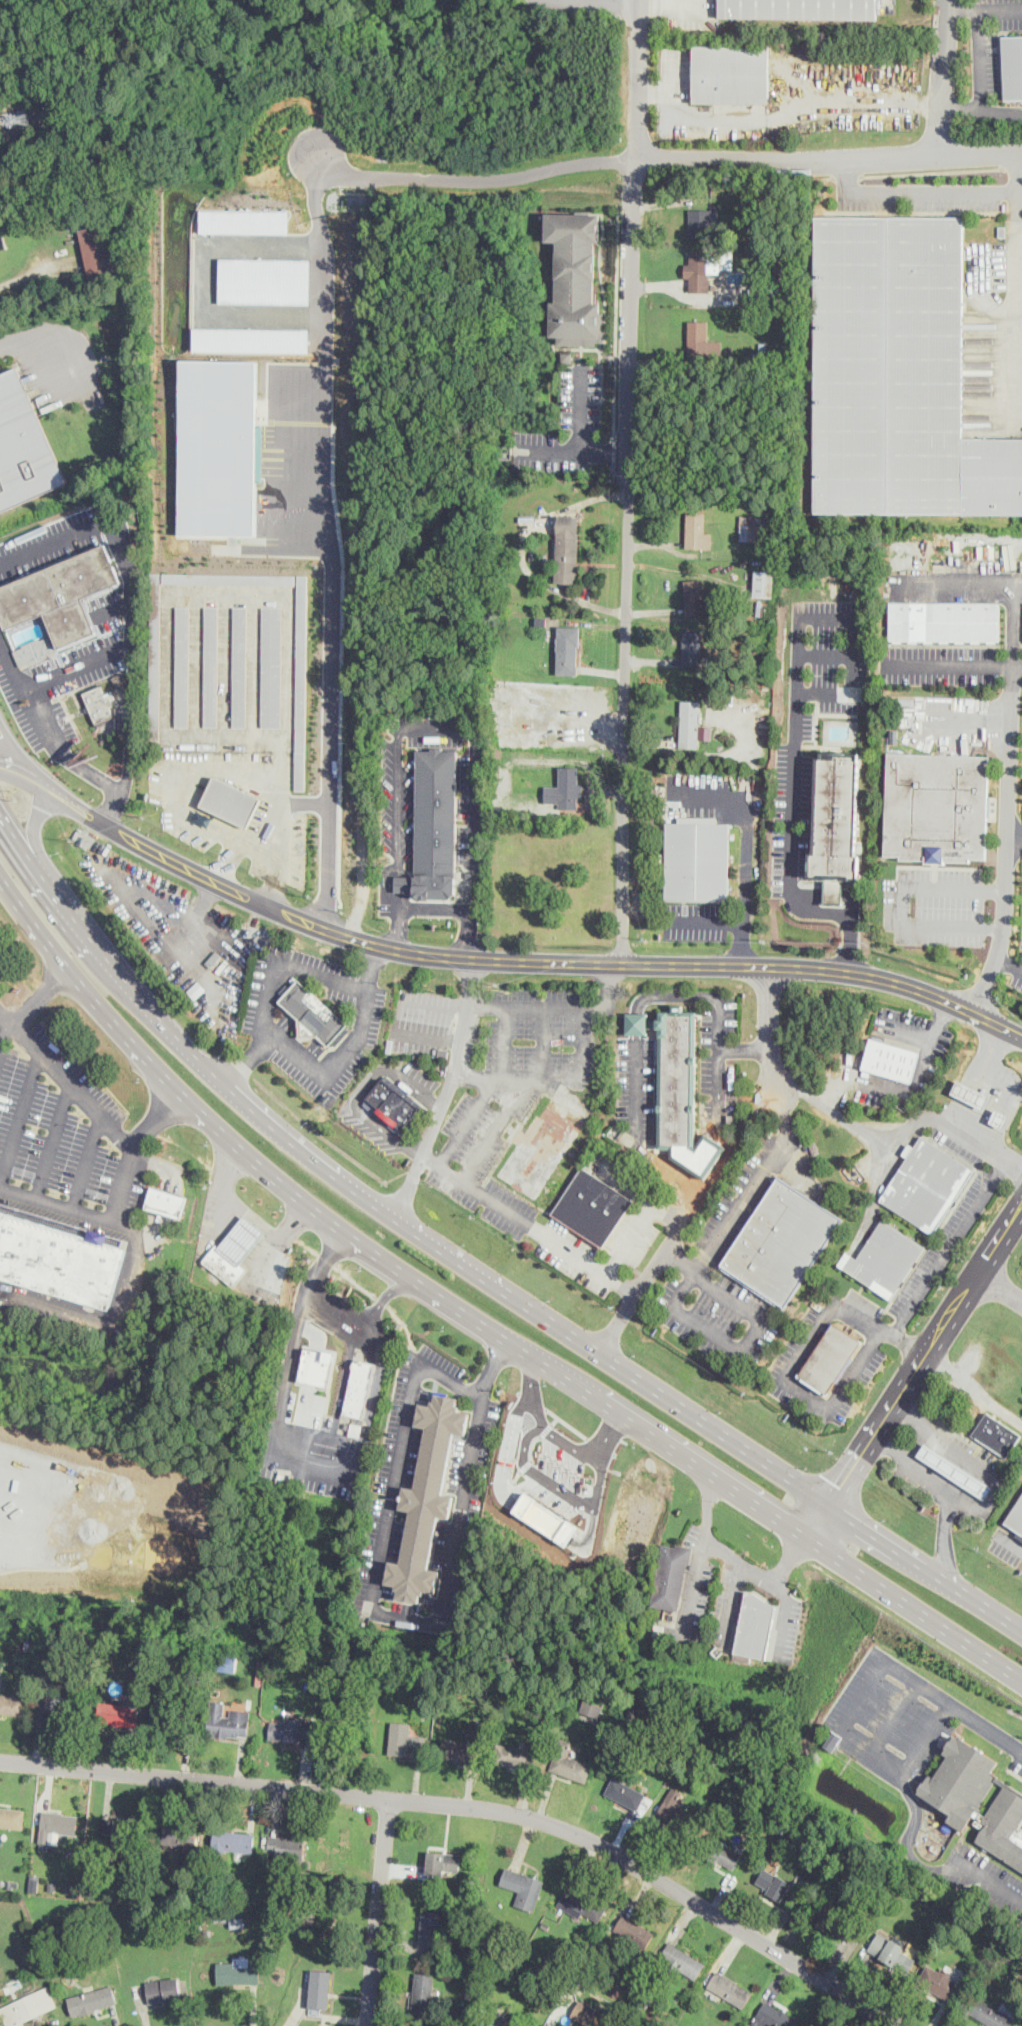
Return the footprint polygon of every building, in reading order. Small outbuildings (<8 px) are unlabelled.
[(720,18),(720,0),(877,0),(877,13),(877,20),(720,18)] [(1003,37),(1021,36),(1021,101),(1005,101),(1003,37)] [(769,102),(769,104),(694,104),(694,46),(770,46),(769,102)] [(27,116),(18,117),(17,111),(25,109),(27,116)] [(16,128),(9,129),(7,116),(14,115),(16,128)] [(751,192),(744,192),(743,184),(751,184),(751,192)] [(201,208),(200,232),(291,233),(292,209),(201,208)] [(712,239),(690,239),(690,210),(694,210),(719,210),(719,225),(712,225),(712,239)] [(600,242),(595,242),(595,253),(597,253),(597,280),(594,280),(594,301),(600,301),(600,312),(604,312),(604,341),(595,341),(595,344),(557,344),(557,336),(551,336),(551,301),(556,301),(555,251),(557,251),(557,240),(546,240),(546,213),(600,213),(600,242)] [(950,217),(955,217),(964,217),(963,437),(963,514),(814,513),(816,217),(950,217)] [(92,280),(90,280),(80,230),(117,223),(127,273),(92,280)] [(711,275),(711,289),(711,293),(690,293),(690,279),(685,279),(685,265),(691,265),(691,251),(734,251),(734,271),(721,271),(721,275),(711,275)] [(221,257),(220,302),(311,304),(313,258),(221,257)] [(782,267),(781,277),(767,274),(769,265),(782,267)] [(708,322),(709,341),(722,341),(722,357),(689,358),(689,322),(708,322)] [(193,326),(193,350),(312,351),(312,328),(193,326)] [(769,344),(768,368),(753,367),(754,350),(760,351),(760,344),(769,344)] [(572,362),(562,362),(562,352),(572,352),(572,362)] [(181,359),(177,532),(257,535),(260,360),(181,359)] [(0,375),(0,510),(67,480),(16,368),(0,375)] [(963,437),(1021,437),(1021,514),(963,514),(963,437)] [(705,513),(704,550),(687,549),(687,530),(687,513),(705,513)] [(577,565),(577,584),(555,583),(558,516),(579,517),(577,565)] [(776,517),(775,542),(740,541),(741,516),(776,517)] [(7,631),(0,614),(0,589),(106,545),(122,583),(83,599),(89,611),(94,626),(98,634),(60,650),(45,615),(7,631)] [(768,571),(767,598),(754,597),(756,571),(768,571)] [(160,720),(160,744),(150,744),(151,574),(161,574),(160,720)] [(296,576),(296,586),(163,584),(163,574),(296,576)] [(306,720),(305,791),(295,790),(296,752),(298,576),(308,576),(306,720)] [(707,615),(687,616),(684,581),(704,580),(707,615)] [(770,600),(770,613),(760,613),(760,600),(770,600)] [(1000,604),(999,642),(889,641),(889,603),(1000,604)] [(189,720),(189,728),(176,728),(177,607),(190,607),(189,720)] [(218,720),(218,727),(204,727),(205,607),(218,607),(218,720)] [(247,720),(247,728),(233,728),(234,608),(248,608),(247,720)] [(282,728),(262,728),(263,608),(282,608),(282,728)] [(546,616),(546,625),(536,625),(536,616),(546,616)] [(578,673),(577,676),(557,675),(559,627),(579,628),(578,673)] [(703,632),(702,668),(683,667),(683,658),(684,632),(703,632)] [(51,637),(57,652),(47,656),(48,658),(30,665),(30,663),(19,667),(14,653),(13,652),(23,648),(23,646),(40,639),(41,641),(51,637)] [(124,682),(117,686),(112,677),(119,673),(124,682)] [(103,684),(108,698),(111,696),(115,706),(112,707),(116,719),(96,727),(82,693),(103,684)] [(699,720),(699,749),(680,748),(682,701),(700,702),(699,720)] [(870,713),(862,713),(862,701),(870,701),(870,713)] [(711,726),(711,739),(700,739),(700,726),(711,726)] [(458,752),(458,756),(456,900),(416,900),(416,893),(396,893),(396,877),(416,877),(418,751),(432,752),(432,749),(443,749),(443,751),(458,752)] [(859,754),(857,809),(855,856),(859,857),(859,877),(843,876),(842,906),(825,906),(825,877),(810,876),(811,854),(816,854),(819,759),(823,760),(823,753),(859,754)] [(990,757),(986,860),(970,859),(969,862),(945,861),(945,864),(926,864),(926,861),(901,860),(901,857),(885,856),(888,753),(990,757)] [(583,785),(583,799),(578,799),(578,810),(559,809),(559,804),(545,803),(546,787),(560,788),(560,768),(579,768),(579,785),(583,785)] [(668,773),(667,784),(659,784),(660,772),(668,773)] [(262,799),(248,829),(200,807),(215,777),(262,799)] [(536,804),(536,807),(528,806),(529,799),(536,799),(536,804)] [(214,816),(211,823),(208,827),(192,819),(195,813),(197,808),(214,816)] [(718,818),(718,825),(730,825),(729,901),(666,900),(667,824),(679,824),(679,818),(718,818)] [(222,956),(212,969),(206,964),(216,951),(222,956)] [(352,1029),(333,1050),(330,1053),(314,1038),(299,1039),(298,1018),(279,1002),(288,992),(284,988),(294,977),(352,1029)] [(206,988),(195,998),(187,989),(198,979),(206,988)] [(697,1012),(695,1149),(659,1149),(660,1028),(648,1028),(648,1036),(626,1035),(626,1013),(647,1014),(647,1021),(660,1021),(660,1011),(697,1012)] [(919,1052),(911,1082),(863,1069),(871,1039),(919,1052)] [(447,1057),(438,1056),(439,1048),(449,1049),(447,1057)] [(402,1130),(373,1106),(371,1107),(369,1106),(368,1104),(369,1102),(365,1099),(382,1077),(420,1107),(416,1113),(402,1130)] [(958,1080),(952,1092),(983,1108),(989,1096),(958,1080)] [(1002,1088),(999,1094),(994,1092),(997,1086),(1002,1088)] [(1010,1115),(1003,1128),(990,1121),(997,1108),(1010,1115)] [(738,1126),(728,1126),(728,1116),(737,1116),(738,1126)] [(922,1137),(974,1171),(933,1236),(880,1201),(907,1158),(902,1155),(909,1144),(915,1148),(922,1137)] [(820,1153),(814,1156),(810,1145),(816,1143),(820,1153)] [(606,1246),(604,1249),(552,1213),(583,1167),(635,1202),(606,1246)] [(844,1220),(786,1308),(721,1266),(779,1177),(844,1220)] [(188,1198),(182,1219),(145,1209),(151,1187),(188,1198)] [(108,1310),(0,1278),(0,1206),(121,1241),(120,1248),(126,1250),(108,1310)] [(266,1233),(241,1265),(247,1270),(234,1286),(233,1287),(222,1278),(222,1277),(213,1270),(203,1262),(217,1245),(220,1248),(245,1216),(266,1233)] [(925,1247),(891,1299),(838,1265),(847,1252),(857,1259),(883,1219),(925,1246),(925,1247)] [(229,1287),(226,1291),(220,1286),(223,1282),(229,1287)] [(862,1342),(828,1395),(823,1392),(821,1396),(802,1384),(805,1380),(799,1376),(834,1323),(863,1342),(862,1342)] [(299,1380),(327,1386),(335,1351),(324,1348),(324,1351),(305,1347),(299,1380)] [(376,1364),(363,1418),(343,1414),(356,1359),(376,1364)] [(458,1398),(457,1405),(460,1406),(459,1411),(470,1413),(466,1435),(455,1433),(443,1494),(454,1496),(450,1519),(439,1516),(429,1569),(440,1571),(435,1594),(424,1591),(424,1596),(421,1595),(420,1603),(397,1599),(399,1591),(396,1591),(397,1586),(386,1584),(390,1561),(401,1564),(411,1511),(400,1508),(404,1487),(415,1489),(427,1428),(416,1426),(421,1404),(431,1406),(432,1401),(435,1402),(436,1394),(458,1398)] [(1006,1457),(1006,1458),(971,1435),(987,1411),(1021,1434),(1006,1457)] [(363,1424),(360,1436),(349,1434),(352,1422),(363,1424)] [(993,1486),(984,1499),(917,1455),(925,1442),(993,1486)] [(1005,1523),(1021,1497),(1021,1541),(1015,1537),(1018,1532),(1005,1523)] [(663,1545),(676,1547),(677,1545),(693,1548),(690,1565),(688,1564),(679,1611),(651,1606),(663,1545)] [(776,1608),(766,1659),(752,1657),(751,1663),(733,1659),(746,1592),(754,1593),(776,1608)] [(55,1633),(54,1641),(43,1640),(43,1632),(55,1633)] [(37,1643),(36,1652),(24,1651),(25,1642),(37,1643)] [(76,1658),(76,1659),(62,1658),(63,1643),(77,1644),(76,1658)] [(220,1655),(212,1663),(207,1657),(216,1650),(220,1655)] [(583,1685),(582,1694),(575,1693),(577,1684),(583,1685)] [(26,1716),(0,1713),(0,1687),(1,1687),(1,1695),(28,1697),(26,1716)] [(606,1699),(599,1720),(579,1712),(587,1692),(606,1699)] [(74,1698),(72,1722),(57,1721),(58,1717),(54,1717),(54,1714),(43,1713),(45,1696),(74,1698)] [(139,1704),(136,1726),(97,1723),(99,1703),(124,1706),(125,1702),(139,1704)] [(196,1710),(195,1730),(176,1729),(175,1732),(160,1730),(160,1727),(150,1727),(152,1707),(196,1710)] [(251,1713),(248,1737),(239,1736),(239,1739),(229,1737),(228,1740),(207,1738),(209,1715),(230,1717),(230,1711),(251,1713)] [(672,1719),(670,1725),(664,1722),(667,1716),(672,1719)] [(316,1723),(315,1740),(301,1739),(301,1743),(269,1740),(270,1723),(286,1724),(286,1720),(316,1723)] [(426,1738),(425,1755),(414,1754),(415,1748),(409,1747),(408,1757),(388,1755),(392,1723),(411,1725),(410,1736),(426,1738)] [(832,1751),(824,1745),(827,1740),(833,1730),(842,1735),(832,1751)] [(955,1736),(959,1739),(961,1736),(998,1760),(991,1771),(999,1776),(978,1810),(971,1820),(964,1831),(947,1820),(951,1813),(924,1796),(918,1791),(930,1774),(934,1776),(948,1757),(944,1754),(947,1749),(946,1748),(951,1740),(952,1741),(955,1736)] [(592,1765),(585,1782),(549,1769),(560,1738),(571,1742),(567,1755),(592,1765)] [(533,1742),(531,1752),(535,1752),(532,1769),(502,1763),(493,1761),(496,1744),(525,1749),(526,1741),(533,1742)] [(477,1762),(477,1764),(444,1761),(445,1742),(479,1745),(477,1762)] [(722,1758),(716,1765),(711,1760),(717,1753),(722,1758)] [(604,1793),(637,1811),(646,1794),(612,1776),(604,1793)] [(1005,1785),(1021,1796),(1021,1819),(1011,1837),(1021,1844),(1021,1870),(976,1841),(983,1828),(971,1820),(978,1810),(985,1815),(1005,1785)] [(682,1792),(671,1786),(653,1816),(677,1830),(689,1809),(676,1802),(682,1792)] [(0,1807),(0,1827),(23,1829),(25,1810),(0,1807)] [(78,1814),(42,1809),(38,1848),(47,1849),(48,1843),(58,1845),(59,1833),(76,1835),(78,1814)] [(134,1820),(100,1817),(98,1835),(112,1836),(111,1849),(131,1850),(134,1820)] [(1011,1837),(1021,1819),(1021,1844),(1011,1837)] [(197,1826),(163,1824),(161,1843),(184,1845),(183,1863),(201,1864),(202,1844),(196,1844),(197,1826)] [(213,1848),(252,1852),(254,1833),(215,1829),(213,1848)] [(267,1857),(303,1860),(305,1839),(269,1835),(267,1857)] [(710,1835),(742,1854),(733,1869),(718,1860),(717,1862),(700,1852),(710,1835)] [(461,1853),(427,1850),(425,1874),(458,1877),(461,1853)] [(544,1880),(504,1866),(499,1884),(519,1891),(514,1905),(533,1911),(544,1880)] [(791,1882),(764,1866),(756,1881),(769,1889),(767,1893),(780,1901),(791,1882)] [(596,1925),(608,1906),(569,1883),(558,1902),(596,1925)] [(418,1947),(437,1949),(441,1911),(421,1909),(418,1947)] [(656,1932),(624,1912),(613,1929),(645,1949),(656,1932)] [(905,1975),(915,1958),(903,1950),(906,1945),(878,1929),(865,1952),(905,1975)] [(706,1964),(670,1940),(659,1956),(695,1980),(706,1964)] [(259,1983),(259,1963),(250,1963),(250,1955),(232,1955),(232,1962),(218,1962),(218,1982),(259,1983)] [(962,1985),(949,1977),(952,1972),(942,1966),(939,1971),(927,1964),(917,1981),(952,2002),(962,1985)] [(331,1970),(311,1969),(308,2007),(328,2009),(331,1970)] [(743,2008),(753,1990),(716,1969),(706,1986),(743,2008)] [(429,2013),(434,1974),(415,1972),(411,2011),(429,2013)] [(178,1975),(145,1981),(149,2002),(182,1996),(178,1975)] [(67,1996),(72,2016),(117,2004),(112,1984),(67,1996)] [(48,1986),(0,2007),(0,2023),(1,2025),(12,2025),(57,2006),(48,1986)] [(1018,2012),(1003,2002),(1000,2007),(978,1994),(968,2011),(993,2025),(1009,2025),(1018,2012)] [(802,2022),(765,2000),(751,2022),(757,2025),(799,2025),(802,2022)] [(526,2025),(495,2013),(490,2025),(526,2025)]
